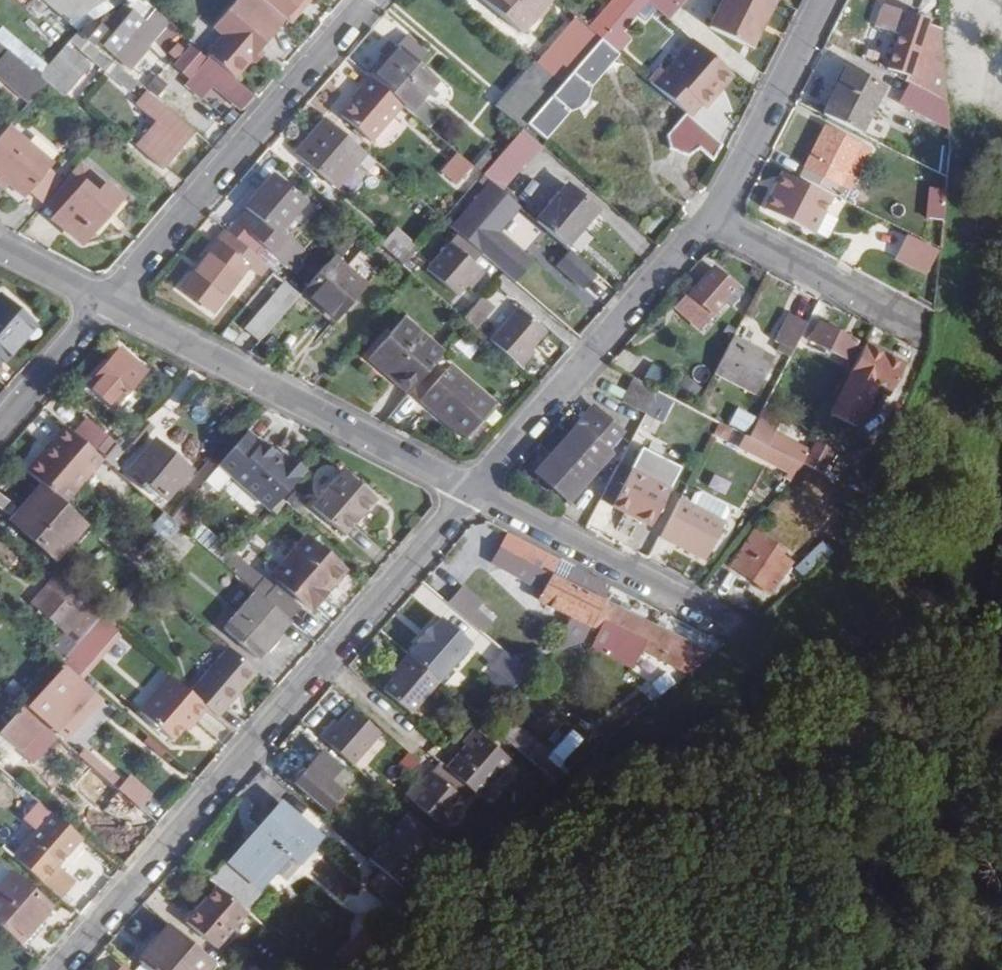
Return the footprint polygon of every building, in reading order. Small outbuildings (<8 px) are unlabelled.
[(111,0),(46,0),(78,27),(97,16),(116,4),(111,0)] [(207,50),(210,52),(236,73),(286,15),(269,0),(233,0),(213,23),(223,31),(207,50)] [(286,15),(289,16),(303,0),(269,0),(286,15)] [(540,0),(489,0),(517,26),(540,0)] [(610,21),(612,20),(628,0),(606,0),(598,10),(610,21)] [(621,28),(646,0),(628,0),(612,20),(621,28)] [(666,11),(676,0),(654,0),(666,11)] [(710,24),(742,40),(758,10),(766,14),(773,0),(722,0),(710,24)] [(907,70),(905,77),(945,96),(939,23),(925,19),(927,15),(882,0),(875,21),(898,30),(888,63),(907,70)] [(97,16),(78,27),(94,41),(97,38),(131,67),(171,19),(157,8),(150,19),(131,3),(108,26),(97,16)] [(766,14),(758,10),(742,40),(750,44),(766,14)] [(559,70),(593,33),(577,19),(543,56),(559,70)] [(600,33),(617,48),(629,36),(621,28),(612,20),(610,21),(600,33)] [(0,25),(0,38),(8,45),(39,71),(49,60),(3,21),(0,25)] [(78,27),(70,36),(131,88),(138,79),(94,41),(78,27)] [(713,86),(730,65),(694,35),(665,69),(661,65),(651,77),(687,108),(690,111),(701,99),(706,102),(717,89),(713,86)] [(614,53),(596,37),(560,78),(525,119),(543,135),(567,106),(578,103),(588,89),(591,80),(614,53)] [(49,60),(39,71),(47,78),(62,91),(90,60),(67,40),(49,60)] [(397,41),(370,72),(402,100),(424,119),(437,106),(421,93),(436,75),(397,41)] [(29,97),(47,78),(39,71),(8,45),(0,53),(0,72),(29,97)] [(259,46),(250,57),(254,60),(263,49),(259,46)] [(150,51),(133,68),(143,77),(160,60),(150,51)] [(245,101),(256,91),(236,73),(210,52),(200,63),(245,101)] [(534,55),(495,100),(521,123),(525,119),(558,76),(534,55)] [(883,79),(848,61),(824,108),(860,125),(883,79)] [(717,89),(734,69),(730,65),(713,86),(717,89)] [(402,100),(370,72),(352,94),(354,95),(342,109),(372,136),(402,100)] [(919,111),(928,93),(903,81),(894,98),(919,111)] [(165,164),(195,129),(146,86),(136,98),(156,116),(136,139),(165,164)] [(216,87),(207,95),(225,114),(234,105),(216,87)] [(699,142),(713,153),(722,139),(690,111),(687,108),(669,129),(671,143),(687,149),(699,142)] [(344,130),(325,114),(295,148),(335,183),(365,149),(344,130)] [(53,160),(9,122),(0,132),(0,171),(24,192),(29,187),(48,165),(53,160)] [(521,123),(506,141),(523,156),(538,138),(521,123)] [(802,171),(833,186),(844,191),(868,144),(826,123),(802,171)] [(495,135),(484,147),(493,156),(494,156),(505,142),(495,135)] [(493,156),(482,169),(492,177),(500,183),(523,156),(506,141),(505,142),(494,156),(493,156)] [(472,161),(482,169),(493,156),(484,147),(483,147),(472,161)] [(439,172),(459,190),(477,170),(458,152),(439,172)] [(59,206),(86,176),(98,187),(107,177),(82,155),(47,195),(59,206)] [(48,165),(29,187),(40,198),(60,176),(48,165)] [(811,229),(829,192),(781,168),(763,204),(811,229)] [(275,229),(304,196),(274,170),(245,203),(248,206),(237,219),(249,229),(240,240),(265,261),(274,251),(285,260),(288,256),(285,252),(293,244),(275,229)] [(107,177),(98,187),(86,176),(59,206),(54,211),(77,230),(87,219),(94,225),(123,191),(107,177)] [(482,250),(516,279),(533,259),(498,229),(520,202),(500,183),(492,177),(452,223),(459,229),(482,250)] [(927,220),(943,222),(947,182),(931,181),(927,220)] [(598,208),(570,182),(538,217),(568,243),(598,208)] [(178,281),(206,306),(246,260),(258,270),(265,261),(240,240),(225,227),(178,281)] [(391,227),(380,240),(403,261),(414,247),(391,227)] [(471,284),(484,269),(473,260),(482,250),(459,229),(427,266),(456,292),(466,281),(471,284)] [(909,231),(897,253),(930,269),(940,246),(909,231)] [(596,267),(570,245),(557,259),(583,282),(596,267)] [(336,314),(365,281),(331,250),(302,285),(336,314)] [(697,323),(732,282),(712,264),(676,305),(697,323)] [(604,301),(613,285),(597,275),(587,291),(604,301)] [(246,319),(261,334),(298,289),(283,276),(246,319)] [(13,335),(30,314),(1,290),(0,291),(0,357),(0,356),(4,359),(20,339),(13,335)] [(483,290),(464,312),(475,322),(494,300),(483,290)] [(545,328),(516,304),(489,335),(520,362),(533,347),(530,344),(545,328)] [(778,347),(789,352),(807,319),(789,309),(774,337),(781,341),(778,347)] [(369,353),(409,387),(410,386),(440,351),(443,347),(404,312),(369,353)] [(20,339),(37,319),(30,314),(13,335),(20,339)] [(844,354),(853,335),(819,317),(808,336),(844,354)] [(754,391),(774,352),(733,331),(712,370),(754,391)] [(887,387),(902,359),(864,339),(849,367),(828,407),(851,418),(871,379),(887,387)] [(113,401),(145,365),(120,344),(89,380),(113,401)] [(440,351),(410,386),(419,394),(450,359),(440,351)] [(464,433),(494,398),(450,359),(419,394),(464,433)] [(643,410),(656,385),(633,372),(620,397),(643,410)] [(576,422),(582,427),(598,408),(589,401),(571,423),(574,425),(576,422)] [(778,414),(761,405),(747,432),(764,441),(771,428),(778,414)] [(606,448),(604,446),(620,427),(598,408),(582,427),(576,422),(574,425),(536,467),(567,493),(606,448)] [(114,436),(88,413),(74,429),(104,455),(122,436),(117,431),(114,436)] [(40,453),(26,468),(41,481),(62,499),(102,454),(74,429),(66,422),(54,437),(56,438),(41,454),(40,453)] [(225,451),(218,459),(270,506),(281,493),(306,466),(289,451),(284,457),(261,438),(259,439),(246,427),(225,451)] [(771,428),(764,441),(800,459),(806,447),(771,428)] [(790,470),(800,459),(764,441),(747,432),(745,430),(738,443),(790,470)] [(164,493),(189,466),(154,435),(126,467),(149,487),(153,483),(164,493)] [(814,435),(802,460),(823,471),(835,446),(814,435)] [(123,444),(127,440),(122,436),(104,455),(112,462),(125,447),(123,444)] [(650,519),(680,460),(640,440),(629,464),(611,498),(611,500),(650,519)] [(183,483),(191,490),(218,459),(210,451),(183,483)] [(611,498),(629,464),(618,458),(601,492),(611,498)] [(342,530),(374,495),(344,467),(313,502),(342,530)] [(53,554),(85,518),(62,499),(41,481),(10,517),(53,554)] [(690,498),(723,515),(728,505),(726,499),(702,486),(695,488),(690,498)] [(704,554),(724,516),(723,515),(690,498),(679,492),(658,530),(704,554)] [(6,513),(13,504),(0,493),(0,508),(6,513)] [(162,505),(150,520),(156,526),(167,535),(180,520),(162,505)] [(130,556),(140,565),(167,535),(156,526),(130,556)] [(517,532),(507,527),(492,558),(502,563),(517,532)] [(769,563),(781,546),(753,527),(730,560),(769,587),(781,570),(769,563)] [(310,603),(346,564),(306,528),(271,568),(310,603)] [(537,594),(569,610),(600,574),(517,532),(502,563),(534,580),(531,585),(539,589),(537,594)] [(796,565),(803,573),(831,551),(824,543),(796,565)] [(299,602),(274,581),(272,583),(233,549),(224,559),(254,586),(255,587),(262,593),(288,615),(299,602)] [(600,574),(569,610),(555,637),(555,643),(579,635),(587,620),(599,594),(607,579),(600,574)] [(48,644),(61,655),(101,611),(76,590),(67,599),(45,579),(29,597),(63,627),(48,644)] [(447,597),(468,614),(482,597),(462,580),(447,597)] [(227,619),(260,649),(288,615),(262,593),(255,587),(254,586),(227,619)] [(614,602),(599,594),(587,620),(595,624),(587,643),(610,655),(642,616),(623,607),(627,601),(617,596),(614,602)] [(61,655),(79,671),(118,626),(113,622),(101,611),(61,655)] [(407,649),(437,675),(439,677),(471,640),(438,612),(429,623),(427,621),(413,637),(415,639),(407,649)] [(651,621),(642,616),(610,655),(629,665),(638,646),(683,670),(707,650),(661,626),(664,620),(654,615),(651,621)] [(216,712),(255,666),(225,639),(186,686),(205,702),(216,712)] [(528,666),(504,645),(491,660),(514,680),(528,666)] [(384,683),(410,707),(437,675),(407,649),(396,662),(399,664),(384,683)] [(95,695),(99,691),(63,661),(29,698),(67,732),(91,705),(83,697),(89,690),(95,695)] [(205,702),(186,686),(169,671),(138,707),(171,735),(182,722),(191,711),(195,714),(205,702)] [(1,762),(16,745),(32,759),(58,732),(22,701),(0,725),(0,762),(1,762)] [(334,721),(330,717),(318,731),(349,758),(378,726),(350,703),(334,721)] [(499,705),(488,718),(526,751),(538,738),(499,705)] [(195,714),(191,711),(182,722),(186,725),(195,714)] [(467,739),(447,762),(474,784),(480,790),(511,753),(475,722),(463,735),(467,739)] [(69,742),(93,762),(106,774),(112,768),(71,732),(65,739),(69,742)] [(538,738),(526,751),(554,775),(562,768),(545,754),(550,748),(538,738)] [(118,785),(106,774),(93,762),(69,742),(62,750),(86,770),(85,771),(111,794),(118,785)] [(352,774),(321,746),(292,778),(324,805),(352,774)] [(406,753),(399,768),(414,774),(421,759),(406,753)] [(440,756),(431,765),(465,794),(474,784),(447,762),(440,756)] [(444,818),(465,794),(431,765),(420,779),(417,776),(405,789),(442,821),(444,818)] [(112,768),(106,774),(139,803),(151,791),(130,772),(125,779),(112,768)] [(465,794),(444,818),(454,827),(475,803),(465,794)] [(258,824),(251,832),(280,857),(289,847),(299,857),(322,832),(279,796),(256,823),(258,824)] [(66,846),(80,831),(51,806),(13,851),(59,891),(74,875),(55,859),(66,846)] [(378,862),(402,882),(440,837),(406,807),(367,852),(378,862)] [(257,883),(280,857),(251,832),(229,858),(257,883)] [(21,938),(53,901),(0,856),(0,920),(21,938)] [(394,899),(405,886),(404,885),(402,882),(378,862),(367,875),(394,899)] [(217,944),(249,908),(216,881),(185,916),(217,944)] [(368,918),(359,925),(370,935),(378,929),(368,918)] [(211,955),(170,919),(139,955),(142,957),(149,964),(147,967),(150,969),(198,969),(211,955)] [(343,959),(370,935),(359,925),(334,948),(343,959)] [(142,957),(133,967),(136,969),(150,969),(147,967),(149,964),(142,957)] [(122,962),(115,969),(132,969),(122,962)]
